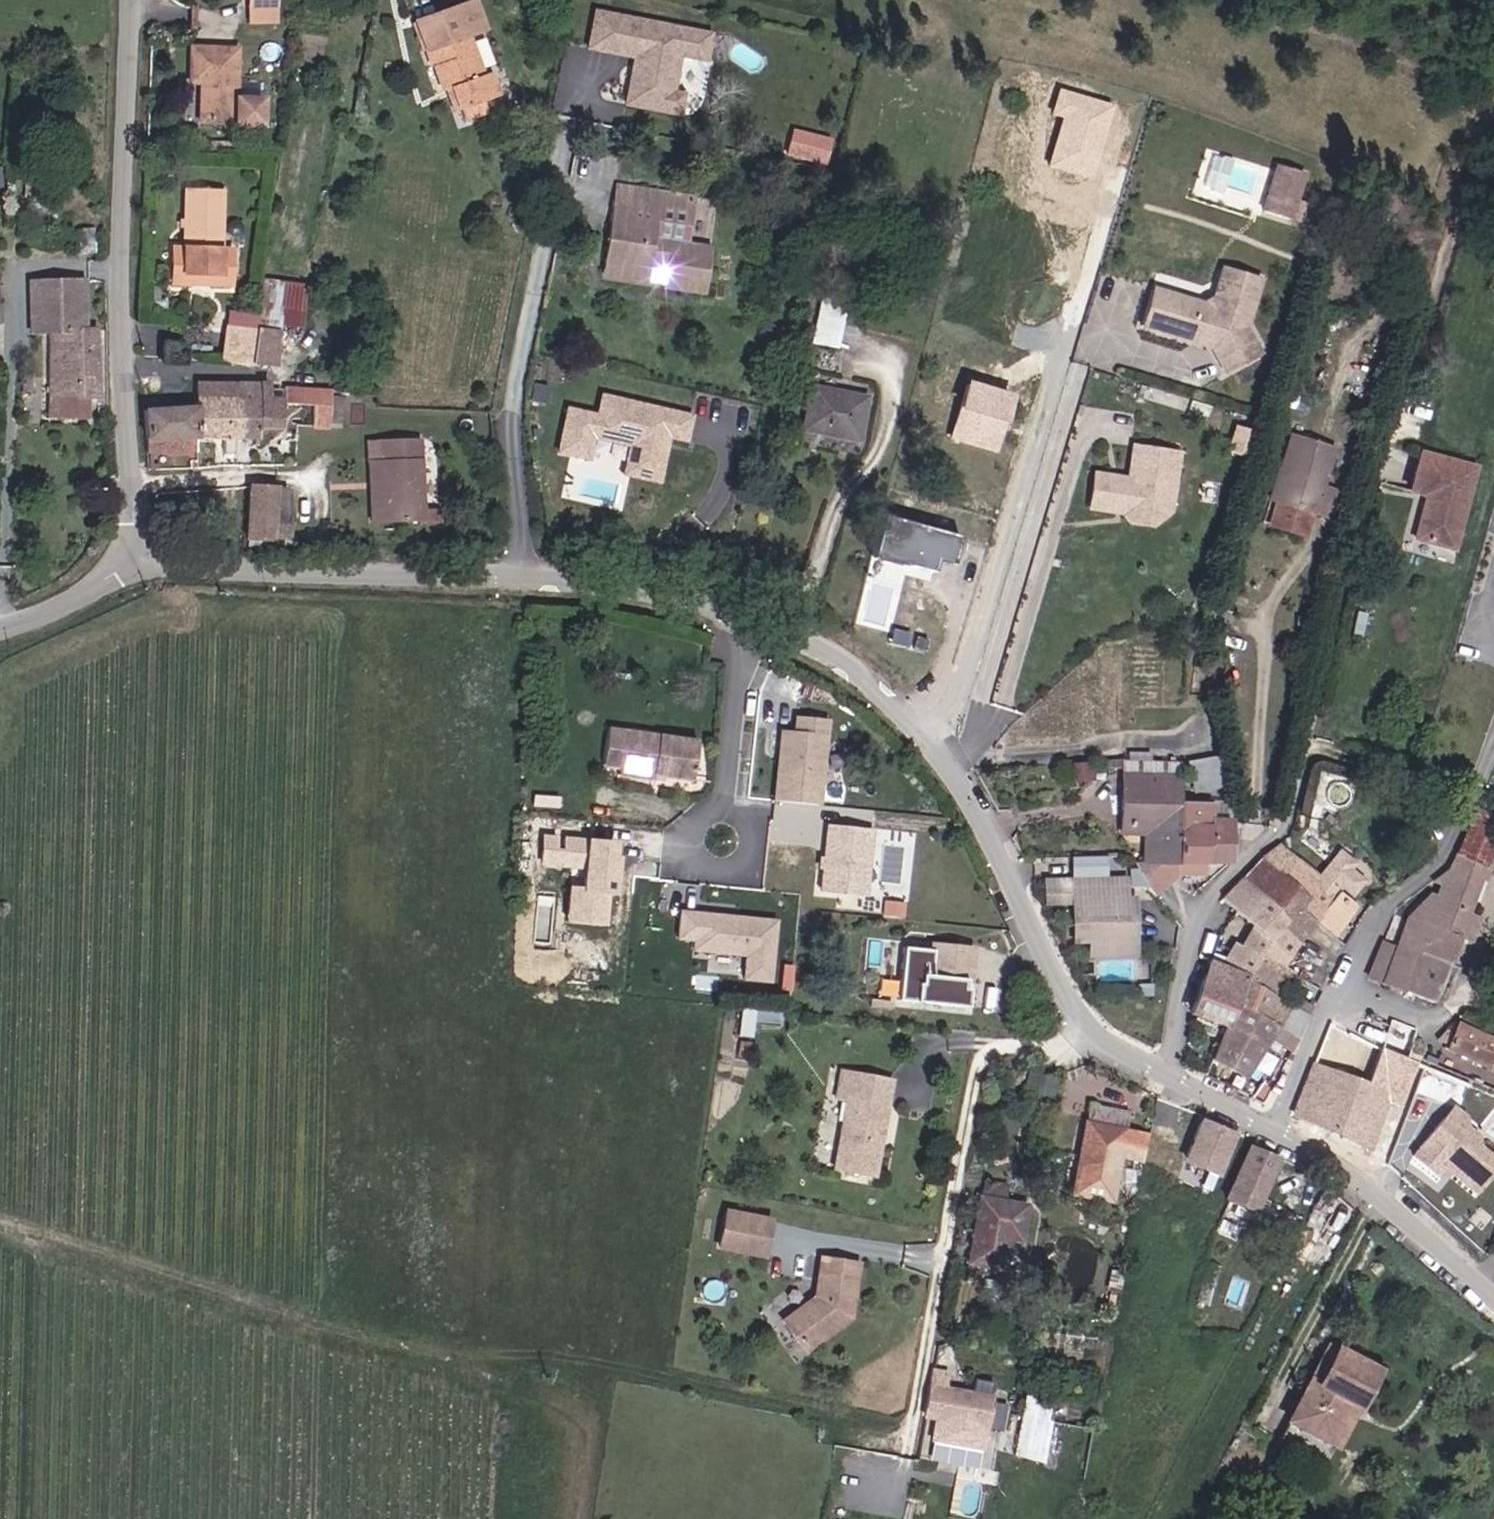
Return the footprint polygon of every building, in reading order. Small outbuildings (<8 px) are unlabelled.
[(470,84),(452,44),(468,37),(455,10),(399,36),(419,79),(425,76),(435,98),(447,93),(458,116),(463,114),(476,108),(487,103),(477,81),(470,84)] [(687,93),(675,91),(683,54),(709,59),(714,33),(598,10),(590,48),(635,57),(626,104),(671,113),(683,116),(687,93)] [(232,52),(188,51),(187,84),(198,85),(196,124),(230,125),(230,128),(256,128),(257,102),(231,102),(232,52)] [(1113,106),(1073,94),(1063,91),(1056,113),(1067,116),(1053,165),(1093,176),(1113,106)] [(480,117),(476,108),(463,114),(467,123),(480,117)] [(833,137),(795,129),(790,155),(828,163),(833,137)] [(1293,205),(1301,179),(1274,170),(1260,216),(1287,224),(1293,205)] [(173,246),(172,271),(229,273),(230,248),(219,248),(221,188),(187,187),(184,247),(173,246)] [(689,200),(652,195),(611,189),(599,266),(645,273),(645,268),(661,270),(658,292),(667,293),(699,299),(706,250),(680,246),(659,243),(649,242),(653,211),(684,216),(687,216),(689,200)] [(1297,227),(1302,208),(1293,205),(1287,224),(1297,227)] [(649,242),(659,243),(680,246),(684,216),(653,211),(649,242)] [(45,315),(43,380),(46,380),(52,266),(29,265),(28,315),(45,315)] [(52,266),(46,380),(78,382),(91,384),(95,329),(80,329),(83,267),(52,266)] [(645,273),(599,266),(598,274),(643,281),(645,273)] [(229,273),(172,271),(171,283),(229,284),(229,273)] [(1243,334),(1259,284),(1222,272),(1212,305),(1202,309),(1150,293),(1139,330),(1189,346),(1190,340),(1205,344),(1222,378),(1256,361),(1243,334)] [(253,281),(248,314),(248,331),(253,332),(275,333),(276,328),(277,313),(294,315),(300,284),(253,281)] [(816,344),(842,346),(846,294),(820,292),(816,344)] [(223,329),(224,366),(248,368),(253,332),(248,331),(248,314),(235,313),(236,330),(223,329)] [(277,313),(276,328),(292,329),(294,315),(277,313)] [(253,332),(248,368),(272,370),(275,333),(253,332)] [(45,399),(46,380),(43,380),(35,380),(36,401),(77,403),(77,400),(45,399)] [(77,400),(78,382),(46,380),(45,399),(77,400)] [(1017,397),(974,382),(954,438),(997,453),(1017,397)] [(240,389),(194,387),(193,411),(222,412),(240,413),(240,389)] [(799,433),(856,443),(864,397),(807,387),(799,433)] [(257,405),(257,390),(240,389),(240,413),(256,413),(257,405)] [(257,405),(278,405),(279,391),(257,390),(257,405)] [(326,392),(279,391),(278,405),(317,406),(316,426),(325,426),(326,392)] [(667,454),(672,435),(688,439),(694,416),(604,395),(600,415),(570,409),(565,431),(560,453),(592,460),(597,438),(633,446),(627,475),(661,483),(667,454)] [(278,431),(278,405),(257,405),(256,413),(240,413),(239,445),(256,446),(256,429),(278,431)] [(193,411),(143,409),(143,444),(192,445),(193,411)] [(221,445),(222,412),(193,411),(192,445),(221,445)] [(239,445),(240,413),(222,412),(221,445),(221,458),(233,459),(233,445),(239,445)] [(254,464),(277,464),(278,431),(256,429),(256,446),(254,464)] [(381,462),(376,462),(374,482),(381,482),(379,495),(373,494),(370,525),(423,527),(425,444),(382,442),(381,462)] [(1290,474),(1282,504),(1321,515),(1336,519),(1343,493),(1326,489),(1335,456),(1294,445),(1284,473),(1290,474)] [(1166,515),(1175,457),(1130,449),(1124,482),(1091,477),(1085,511),(1118,516),(1124,525),(1146,529),(1166,515)] [(1416,540),(1449,549),(1471,466),(1425,453),(1416,485),(1437,491),(1433,502),(1428,500),(1416,540)] [(1290,474),(1284,473),(1282,472),(1274,502),(1282,504),(1290,474)] [(284,492),(245,492),(242,540),(270,542),(271,528),(281,528),(284,492)] [(1282,504),(1275,527),(1314,537),(1321,515),(1282,504)] [(965,537),(891,516),(883,542),(880,555),(938,571),(942,558),(958,563),(965,537)] [(796,732),(829,735),(831,720),(798,717),(796,732)] [(655,777),(687,781),(693,741),(604,730),(599,768),(620,770),(619,780),(654,785),(655,777)] [(796,732),(783,731),(777,798),(823,802),(829,735),(796,732)] [(1126,761),(1113,762),(1111,830),(1143,830),(1143,861),(1135,861),(1126,860),(1125,880),(1141,896),(1166,879),(1179,880),(1181,866),(1181,834),(1156,834),(1156,826),(1143,826),(1143,802),(1126,802),(1126,761)] [(1168,802),(1168,764),(1128,763),(1128,761),(1126,761),(1126,802),(1143,802),(1168,802)] [(1181,834),(1181,866),(1198,866),(1229,866),(1230,825),(1210,825),(1210,808),(1168,808),(1168,802),(1143,802),(1143,826),(1156,826),(1156,834),(1181,834)] [(877,829),(829,825),(824,888),(871,892),(877,829)] [(1143,861),(1143,830),(1111,830),(1111,837),(1136,837),(1135,861),(1143,861)] [(616,841),(592,839),(546,835),(543,864),(589,868),(587,888),(572,887),(569,922),(609,925),(611,893),(621,894),(625,842),(616,841)] [(1334,945),(1350,910),(1333,897),(1338,890),(1349,898),(1360,884),(1345,873),(1349,867),(1335,856),(1314,883),(1306,876),(1280,849),(1262,865),(1302,906),(1296,918),(1315,931),(1334,945)] [(1243,883),(1284,924),(1292,915),(1296,918),(1302,906),(1262,865),(1243,883)] [(1198,866),(1181,866),(1179,880),(1197,882),(1198,866)] [(1398,947),(1420,957),(1446,969),(1455,945),(1462,927),(1480,882),(1449,869),(1447,876),(1437,883),(1446,887),(1410,917),(1398,947)] [(1286,927),(1284,924),(1243,883),(1222,904),(1240,920),(1268,945),(1274,941),(1297,957),(1299,953),(1278,937),(1286,927)] [(1105,892),(1041,891),(1041,907),(1069,908),(1068,947),(1083,948),(1127,949),(1128,914),(1105,913),(1105,892)] [(696,950),(748,956),(746,978),(771,981),(774,958),(775,948),(777,921),(684,911),(681,938),(697,940),(696,950)] [(1315,931),(1296,918),(1292,915),(1284,924),(1286,927),(1278,937),(1299,953),(1315,931)] [(1247,984),(1257,965),(1280,978),(1297,957),(1274,941),(1268,945),(1240,920),(1225,944),(1217,941),(1209,968),(1247,984)] [(1482,935),(1462,927),(1455,945),(1475,953),(1482,935)] [(1403,994),(1420,957),(1398,947),(1396,951),(1382,945),(1368,979),(1403,994)] [(932,1001),(968,1005),(973,1005),(974,990),(970,989),(971,979),(935,976),(937,951),(909,948),(904,999),(932,1001)] [(1127,964),(1127,949),(1083,948),(1083,963),(1127,964)] [(1432,1006),(1446,969),(1420,957),(1403,994),(1432,1006)] [(794,965),(786,965),(783,989),(792,989),(794,965)] [(1257,965),(1247,984),(1244,989),(1264,1000),(1280,978),(1257,965)] [(1284,1011),(1264,1000),(1244,989),(1247,984),(1209,968),(1190,1016),(1190,1019),(1224,1034),(1235,1011),(1272,1031),(1284,1011)] [(1148,990),(1136,989),(1136,998),(1147,998),(1148,990)] [(1235,1011),(1224,1034),(1209,1065),(1241,1082),(1265,1041),(1272,1031),(1235,1011)] [(1295,1043),(1304,1021),(1284,1011),(1272,1031),(1295,1043)] [(1410,1044),(1415,1024),(1390,1018),(1385,1038),(1410,1044)] [(1457,1027),(1446,1051),(1493,1075),(1493,1044),(1457,1027)] [(1265,1041),(1288,1054),(1295,1043),(1272,1031),(1265,1041)] [(1403,1106),(1418,1068),(1420,1063),(1406,1057),(1385,1049),(1371,1083),(1316,1061),(1293,1119),(1370,1149),(1389,1101),(1403,1106)] [(888,1086),(836,1077),(833,1105),(844,1107),(833,1177),(871,1184),(888,1086)] [(1454,1173),(1479,1195),(1493,1177),(1493,1154),(1480,1142),(1484,1137),(1468,1123),(1472,1118),(1457,1106),(1415,1155),(1430,1168),(1447,1182),(1454,1173)] [(1123,1140),(1126,1119),(1086,1113),(1083,1133),(1123,1140)] [(1181,1167),(1210,1180),(1228,1137),(1197,1125),(1181,1167)] [(1117,1162),(1144,1167),(1149,1144),(1123,1140),(1083,1133),(1072,1203),(1108,1209),(1117,1162)] [(1251,1150),(1225,1203),(1249,1215),(1275,1161),(1251,1150)] [(1016,1252),(1024,1217),(979,1210),(968,1279),(1003,1286),(1009,1251),(1016,1252)] [(713,1260),(759,1267),(766,1230),(719,1224),(713,1260)] [(850,1334),(857,1274),(819,1270),(813,1309),(782,1331),(803,1364),(850,1334)] [(1341,1350),(1328,1344),(1311,1376),(1323,1382),(1341,1350)] [(1311,1376),(1287,1420),(1327,1440),(1348,1400),(1362,1407),(1381,1373),(1341,1350),(1323,1382),(1311,1376)] [(943,1405),(946,1388),(934,1387),(924,1434),(978,1443),(984,1412),(943,1405)] [(1015,1455),(1046,1460),(1055,1398),(1024,1394),(1015,1455)] [(1348,1400),(1327,1440),(1340,1447),(1362,1407),(1348,1400)]
